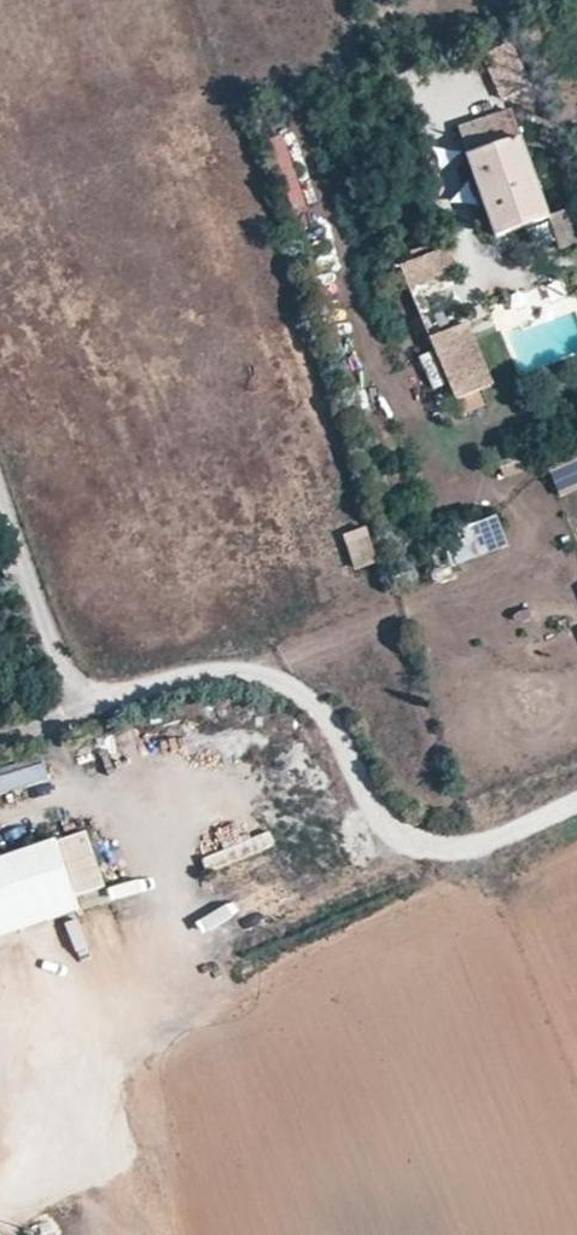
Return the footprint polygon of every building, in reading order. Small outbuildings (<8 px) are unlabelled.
[(460,128),(499,236),(548,217),(510,110),(481,120),(460,128)] [(559,247),(576,242),(576,233),(570,210),(550,216),(559,247)] [(400,266),(407,288),(438,276),(431,255),(400,266)] [(471,321),(432,334),(457,406),(496,392),(471,321)] [(559,496),(576,488),(576,458),(548,471),(559,496)] [(506,543),(495,515),(459,529),(463,540),(450,544),(456,561),(506,543)] [(365,525),(341,533),(354,569),(377,561),(365,525)] [(49,777),(41,755),(0,769),(0,795),(49,777)] [(87,829),(0,860),(0,938),(82,908),(77,894),(106,884),(96,855),(87,829)] [(113,899),(148,888),(145,878),(110,888),(113,899)]
